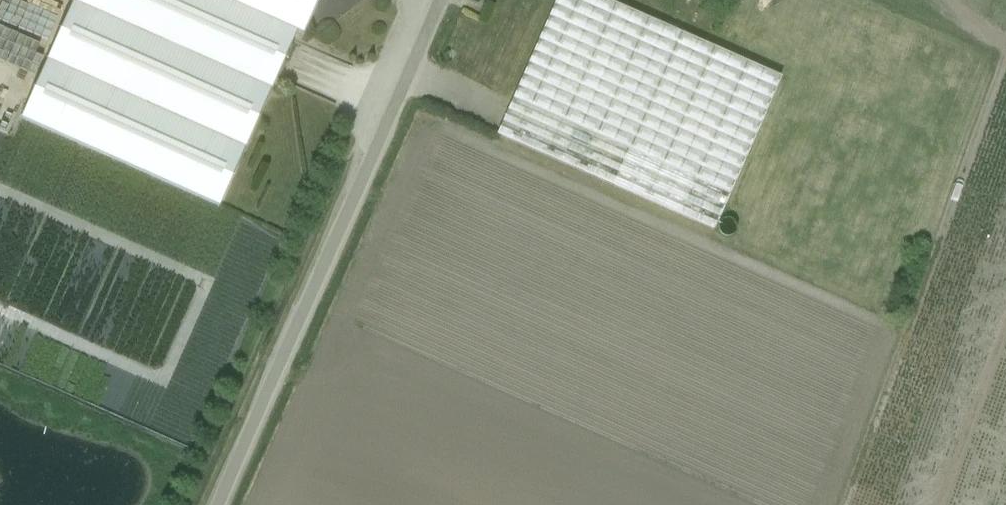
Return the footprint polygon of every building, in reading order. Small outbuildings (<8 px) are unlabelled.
[(294,41),(297,32),(304,35),(320,0),(74,0),(21,119),(220,207),(294,41)] [(781,76),(608,0),(557,0),(498,134),(713,229),(781,76)]
